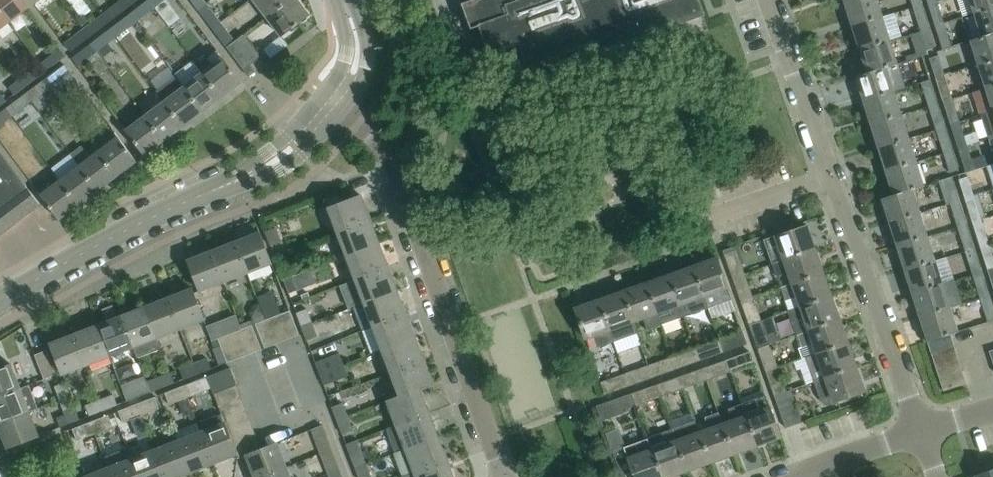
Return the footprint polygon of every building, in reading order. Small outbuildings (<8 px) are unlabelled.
[(8,22),(28,7),(23,0),(0,0),(0,11),(8,22)] [(127,7),(122,0),(120,0),(102,14),(108,22),(127,7)] [(154,7),(148,0),(147,0),(129,14),(135,22),(136,21),(148,33),(156,24),(146,13),(154,7)] [(154,7),(169,26),(180,18),(166,0),(148,0),(154,7)] [(203,0),(190,0),(197,9),(205,3),(203,0)] [(288,0),(253,0),(266,17),(288,0)] [(266,17),(281,36),(309,15),(299,2),(297,3),(295,0),(288,0),(266,17)] [(461,3),(470,28),(479,26),(479,25),(480,25),(490,53),(489,53),(489,54),(519,43),(527,66),(528,66),(528,65),(556,55),(556,56),(557,55),(585,45),(589,56),(704,15),(699,0),(470,0),(461,3)] [(843,2),(851,26),(882,16),(877,0),(850,0),(843,2)] [(973,13),(992,7),(992,0),(969,0),(973,13)] [(220,22),(205,3),(197,9),(212,28),(220,22)] [(922,3),(913,6),(919,25),(928,22),(922,3)] [(937,3),(929,6),(935,25),(943,23),(937,3)] [(969,40),(969,41),(992,33),(992,7),(973,13),(980,36),(969,40)] [(0,11),(0,28),(8,22),(0,11)] [(89,36),(108,22),(102,14),(83,28),(89,36)] [(115,37),(135,22),(129,14),(109,29),(115,37)] [(882,16),(851,26),(859,49),(890,39),(882,16)] [(234,40),(220,22),(212,28),(226,47),(244,34),(244,33),(234,40)] [(930,27),(921,30),(927,49),(936,46),(930,27)] [(945,27),(937,29),(942,48),(950,45),(945,27)] [(70,51),(89,36),(83,28),(64,43),(70,51)] [(97,51),(115,37),(109,29),(90,43),(97,51)] [(969,41),(977,63),(992,58),(992,33),(969,41)] [(254,47),(244,34),(226,47),(243,69),(261,57),(254,47)] [(890,39),(859,49),(866,72),(886,66),(897,62),(890,39)] [(108,67),(102,58),(97,51),(90,43),(71,58),(77,66),(86,59),(97,75),(108,67)] [(59,48),(40,63),(45,70),(64,55),(59,48)] [(217,50),(207,57),(213,64),(202,72),(221,97),(233,87),(232,86),(238,81),(239,83),(240,82),(217,50)] [(938,55),(929,58),(935,77),(944,74),(938,55)] [(977,63),(984,87),(992,84),(992,58),(977,63)] [(39,63),(20,78),(25,85),(45,70),(39,63)] [(64,64),(43,79),(49,87),(51,87),(62,103),(82,88),(70,72),(64,64)] [(866,72),(854,76),(862,100),(894,90),(886,66),(866,72)] [(221,97),(202,72),(183,86),(202,111),(214,101),(213,100),(219,96),(220,97),(221,97)] [(20,78),(8,87),(13,94),(25,85),(20,78)] [(929,78),(920,81),(926,100),(935,97),(929,78)] [(946,78),(937,81),(943,100),(952,97),(946,78)] [(42,93),(49,87),(43,79),(24,94),(30,102),(31,101),(39,111),(49,103),(42,93)] [(984,87),(991,110),(992,110),(992,84),(984,87)] [(201,112),(202,111),(183,86),(164,101),(182,126),(195,116),(194,115),(200,110),(201,112)] [(894,90),(862,100),(869,123),(901,113),(894,90)] [(11,116),(30,102),(24,94),(5,108),(11,116)] [(182,126),(164,101),(145,115),(163,140),(176,130),(175,129),(181,125),(182,126)] [(937,102),(928,105),(934,124),(943,121),(937,102)] [(953,102),(944,105),(951,123),(959,121),(953,102)] [(11,116),(5,108),(0,112),(0,125),(11,116)] [(981,115),(988,138),(992,136),(992,110),(991,110),(992,111),(981,115)] [(901,113),(869,123),(877,148),(909,137),(901,113)] [(163,141),(163,140),(145,115),(124,130),(144,155),(157,145),(156,144),(162,139),(163,141)] [(961,125),(952,128),(958,147),(967,145),(961,125)] [(944,126),(935,129),(942,148),(951,145),(944,126)] [(117,136),(98,151),(116,176),(117,175),(116,174),(127,166),(128,167),(136,161),(117,136)] [(909,137),(877,148),(885,172),(916,161),(909,137)] [(952,149),(943,152),(949,171),(958,168),(952,149)] [(968,149),(959,152),(965,171),(974,168),(968,149)] [(25,185),(0,151),(0,204),(6,199),(15,192),(29,211),(39,204),(25,185)] [(116,176),(98,151),(78,165),(97,190),(97,189),(108,181),(116,176)] [(916,161),(885,172),(892,195),(912,188),(923,184),(916,161)] [(89,196),(97,190),(78,165),(59,180),(78,205),(78,204),(78,203),(89,195),(89,196)] [(951,176),(942,178),(948,198),(957,195),(951,176)] [(967,176),(959,179),(965,197),(973,195),(967,176)] [(78,205),(59,180),(40,195),(58,219),(59,219),(58,218),(69,209),(70,210),(78,205)] [(892,195),(881,198),(888,221),(919,211),(912,188),(892,195)] [(29,211),(15,192),(6,199),(20,218),(29,211)] [(328,207),(337,231),(370,219),(360,195),(328,207)] [(6,199),(0,204),(0,211),(11,225),(20,218),(6,199)] [(958,199),(950,202),(956,221),(965,218),(958,199)] [(975,199),(966,202),(973,221),(981,218),(975,199)] [(0,211),(0,230),(1,232),(11,225),(0,211)] [(919,211),(888,221),(896,245),(927,235),(919,211)] [(378,242),(370,219),(337,231),(346,255),(378,242)] [(966,223),(957,226),(964,245),(972,242),(966,223)] [(982,223),(974,225),(980,245),(988,242),(982,223)] [(781,249),(784,259),(815,249),(814,248),(813,249),(805,226),(806,226),(806,225),(763,239),(768,253),(781,249)] [(275,227),(265,231),(270,245),(281,241),(275,227)] [(259,232),(235,241),(247,272),(271,263),(259,232)] [(927,235),(896,245),(904,269),(935,259),(927,235)] [(247,272),(235,241),(211,250),(223,281),(247,272)] [(387,266),(378,242),(346,255),(355,278),(387,266)] [(981,249),(988,268),(992,266),(992,257),(990,246),(981,249)] [(974,247),(965,249),(971,268),(980,266),(974,247)] [(724,254),(732,277),(744,273),(736,249),(724,254)] [(815,249),(784,259),(772,263),(776,276),(789,272),(792,282),(823,272),(821,273),(813,250),(815,249)] [(223,281),(211,250),(187,260),(199,291),(223,281)] [(692,265),(692,267),(702,295),(703,294),(707,307),(730,299),(716,257),(715,257),(716,258),(693,266),(693,265),(692,265)] [(935,259),(904,269),(911,292),(942,282),(935,259)] [(278,265),(283,279),(293,275),(288,261),(278,265)] [(396,289),(387,266),(355,278),(363,302),(396,289)] [(703,294),(702,295),(692,267),(669,275),(669,273),(668,274),(669,275),(683,315),(707,307),(703,294)] [(981,270),(972,273),(978,292),(987,289),(981,270)] [(823,273),(823,272),(792,282),(780,286),(785,300),(797,296),(801,306),(831,296),(831,295),(829,296),(821,274),(823,273)] [(752,296),(744,273),(732,277),(740,301),(752,296)] [(299,289),(293,275),(283,279),(288,293),(299,289)] [(683,315),(669,275),(646,283),(646,282),(645,282),(645,284),(655,312),(655,311),(665,308),(669,320),(683,315)] [(942,282),(911,292),(919,317),(950,306),(942,282)] [(655,312),(645,284),(623,292),(622,290),(621,290),(622,292),(631,320),(632,320),(642,316),(646,329),(660,324),(655,311),(655,312)] [(192,288),(168,297),(180,328),(204,319),(192,288)] [(405,313),(396,289),(363,302),(372,326),(405,313)] [(631,320),(622,292),(599,300),(599,298),(598,299),(598,300),(608,328),(609,328),(613,341),(637,332),(632,320),(631,320)] [(980,297),(980,298),(982,304),(986,316),(992,314),(992,307),(989,294),(980,297)] [(761,320),(752,296),(740,301),(748,324),(761,320)] [(831,296),(801,306),(788,310),(793,323),(805,319),(809,329),(839,320),(839,319),(838,320),(830,297),(831,296)] [(180,328),(168,297),(144,306),(156,337),(180,328)] [(608,328),(598,300),(576,308),(575,307),(574,307),(584,337),(592,334),(597,346),(613,341),(609,328),(608,328)] [(156,337),(144,306),(121,315),(133,346),(137,358),(161,349),(156,337)] [(950,306),(919,317),(927,341),(950,334),(958,331),(950,306)] [(306,308),(296,312),(301,326),(311,322),(306,308)] [(278,315),(287,339),(298,334),(289,310),(278,315)] [(414,337),(405,313),(372,326),(381,349),(414,337)] [(133,346),(121,315),(97,325),(109,356),(133,346)] [(266,319),(276,343),(287,339),(278,315),(266,319)] [(255,323),(264,347),(276,343),(266,319),(255,323)] [(769,343),(761,320),(748,324),(757,348),(769,343)] [(840,320),(839,320),(809,329),(797,333),(801,347),(814,343),(817,353),(848,343),(847,342),(846,343),(838,321),(840,320)] [(301,326),(306,340),(317,336),(311,322),(301,326)] [(109,356),(97,325),(74,334),(86,365),(109,356)] [(251,325),(240,329),(250,353),(261,349),(251,325)] [(250,353),(240,329),(229,333),(238,357),(250,353)] [(742,331),(718,340),(723,352),(746,343),(742,331)] [(227,362),(238,357),(229,333),(218,338),(227,362)] [(86,365),(74,334),(50,343),(62,374),(86,365)] [(950,334),(927,341),(930,352),(953,345),(950,334)] [(423,360),(414,337),(381,349),(390,373),(423,360)] [(723,352),(718,340),(695,348),(699,360),(723,352)] [(777,367),(769,343),(757,348),(765,371),(777,367)] [(854,367),(846,344),(848,343),(817,353),(805,357),(813,381),(856,366),(854,367)] [(953,345),(930,352),(934,364),(958,357),(953,345)] [(699,360),(695,348),(671,356),(676,368),(699,360)] [(34,354),(44,378),(55,374),(46,350),(34,354)] [(749,351),(725,359),(730,371),(753,363),(749,351)] [(315,361),(319,373),(343,364),(339,352),(315,361)] [(676,368),(671,356),(648,365),(652,377),(676,368)] [(958,357),(934,364),(939,378),(962,370),(958,357)] [(193,363),(197,373),(211,368),(207,358),(193,363)] [(730,371),(725,359),(702,368),(706,380),(730,371)] [(432,384),(423,360),(390,373),(399,396),(419,389),(420,389),(432,384)] [(197,373),(193,363),(179,368),(183,379),(197,373)] [(20,388),(10,364),(0,368),(0,395),(20,388)] [(347,375),(343,364),(319,373),(323,384),(347,375)] [(652,377),(648,365),(624,373),(629,385),(652,377)] [(856,367),(856,366),(813,381),(818,394),(830,390),(834,401),(864,390),(863,390),(855,368),(856,367)] [(786,390),(777,367),(765,371),(774,395),(786,390)] [(706,380),(702,368),(678,376),(683,388),(706,380)] [(962,370),(939,378),(943,390),(966,383),(962,370)] [(169,372),(146,381),(150,392),(173,383),(169,372)] [(629,385),(624,373),(600,382),(604,393),(629,385)] [(150,392),(146,381),(144,376),(121,385),(127,401),(150,392)] [(206,376),(182,385),(187,397),(210,388),(206,376)] [(683,388),(678,376),(655,384),(659,397),(683,388)] [(55,386),(60,400),(70,396),(65,382),(55,386)] [(213,393),(218,407),(241,398),(236,384),(213,393)] [(659,397),(655,384),(631,393),(636,405),(659,397)] [(187,397),(182,385),(164,392),(169,404),(187,397)] [(20,388),(0,395),(0,422),(29,411),(20,388)] [(428,412),(420,389),(419,389),(399,396),(387,400),(396,425),(428,412)] [(790,402),(786,390),(774,395),(785,426),(801,421),(794,400),(790,402)] [(332,406),(337,420),(347,416),(338,392),(328,396),(332,406)] [(623,410),(636,405),(631,393),(595,405),(601,421),(624,412),(623,410)] [(113,394),(99,400),(103,410),(117,404),(113,394)] [(746,416),(745,416),(757,446),(756,444),(779,436),(780,438),(781,437),(765,395),(741,403),(746,416)] [(75,409),(70,396),(60,400),(65,413),(75,409)] [(154,396),(136,403),(141,415),(159,408),(154,396)] [(246,410),(241,398),(218,407),(223,419),(246,410)] [(103,410),(99,400),(86,405),(90,415),(103,410)] [(141,415),(136,403),(118,410),(123,422),(141,415)] [(757,446),(745,416),(746,416),(741,403),(728,408),(732,420),(722,424),(733,454),(734,454),(733,453),(755,445),(756,446),(757,446)] [(228,432),(251,423),(246,410),(223,419),(224,422),(228,432)] [(29,411),(0,422),(0,429),(7,447),(38,435),(29,411)] [(437,436),(428,412),(396,425),(405,448),(437,436)] [(733,454),(722,424),(718,412),(704,417),(709,429),(699,433),(698,433),(710,463),(710,462),(709,461),(732,453),(733,454)] [(108,414),(90,421),(94,433),(112,426),(108,414)] [(352,430),(347,416),(337,420),(342,433),(352,430)] [(710,463),(698,433),(699,433),(694,420),(681,425),(685,437),(675,441),(686,471),(687,471),(686,469),(709,461),(709,463),(710,463)] [(94,433),(90,421),(72,428),(77,440),(94,433)] [(232,445),(228,432),(224,422),(200,431),(212,462),(236,453),(232,445)] [(256,435),(251,423),(228,432),(232,445),(256,435)] [(311,429),(320,453),(331,449),(321,425),(311,429)] [(652,449),(651,450),(662,476),(665,476),(685,470),(686,471),(675,441),(671,429),(647,437),(652,449)] [(212,462),(200,431),(177,440),(189,471),(212,462)] [(261,448),(256,435),(232,445),(236,453),(238,458),(246,454),(261,448)] [(446,459),(437,436),(405,448),(414,472),(446,459)] [(651,450),(652,449),(647,437),(612,450),(622,476),(662,476),(651,450)] [(177,440),(154,449),(165,476),(174,476),(189,471),(177,440)] [(261,448),(246,454),(254,476),(259,476),(286,466),(277,442),(261,448)] [(154,449),(131,458),(138,476),(165,476),(154,449)] [(340,472),(331,449),(320,453),(329,476),(340,472)] [(349,453),(355,467),(365,463),(360,449),(349,453)] [(131,458),(108,467),(112,476),(138,476),(131,458)] [(446,459),(414,472),(416,476),(453,476),(446,459)] [(365,463),(355,467),(359,476),(369,476),(370,476),(365,463)] [(286,466),(259,476),(290,476),(286,466)] [(108,467),(84,476),(112,476),(108,467)] [(973,476),(974,476),(992,476),(992,468),(973,476)]
